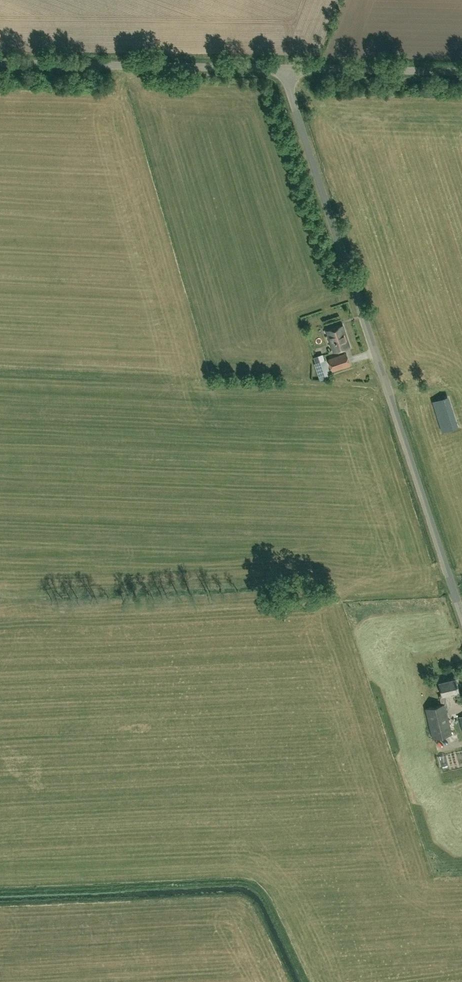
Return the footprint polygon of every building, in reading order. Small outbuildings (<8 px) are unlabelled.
[(334,352),(350,346),(343,324),(326,330),(334,352)] [(332,370),(350,364),(346,353),(328,359),(332,370)] [(324,362),(315,364),(314,365),(318,376),(319,380),(320,381),(322,380),(330,378),(324,361),(324,362)] [(442,695),(439,695),(441,704),(425,708),(433,738),(452,733),(445,707),(450,706),(447,694),(459,691),(456,678),(439,682),(442,695)]
